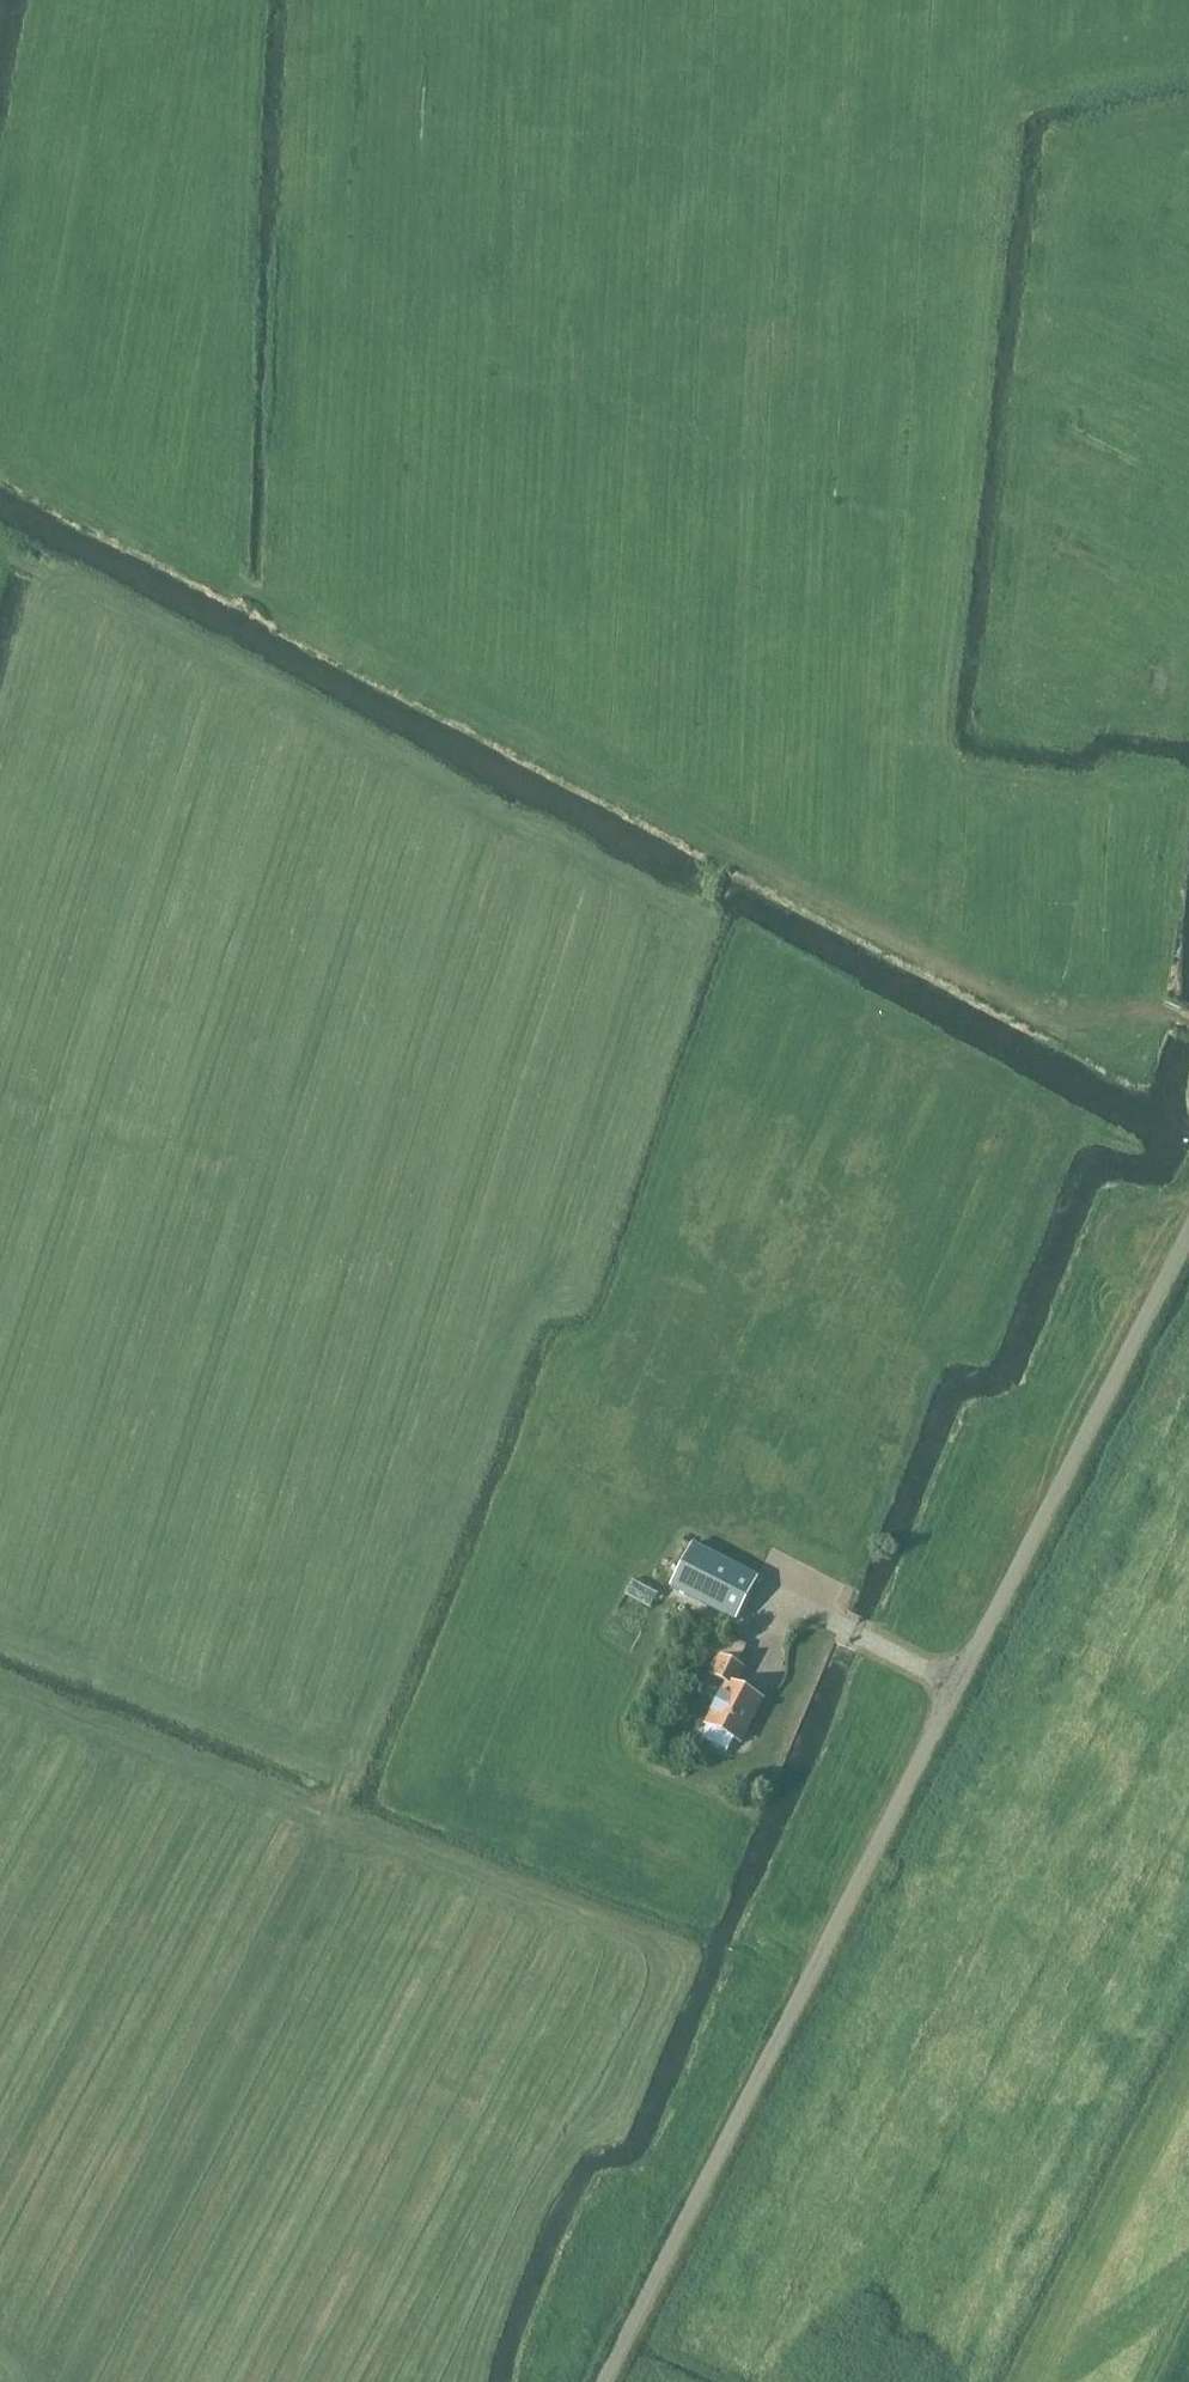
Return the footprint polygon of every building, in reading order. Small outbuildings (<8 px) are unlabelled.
[(692,1545),(669,1589),(734,1622),(757,1578),(692,1545)] [(707,1726),(700,1739),(726,1753),(733,1739),(740,1743),(762,1700),(735,1686),(744,1668),(735,1663),(715,1653),(704,1674),(724,1684),(703,1724),(707,1726)]
